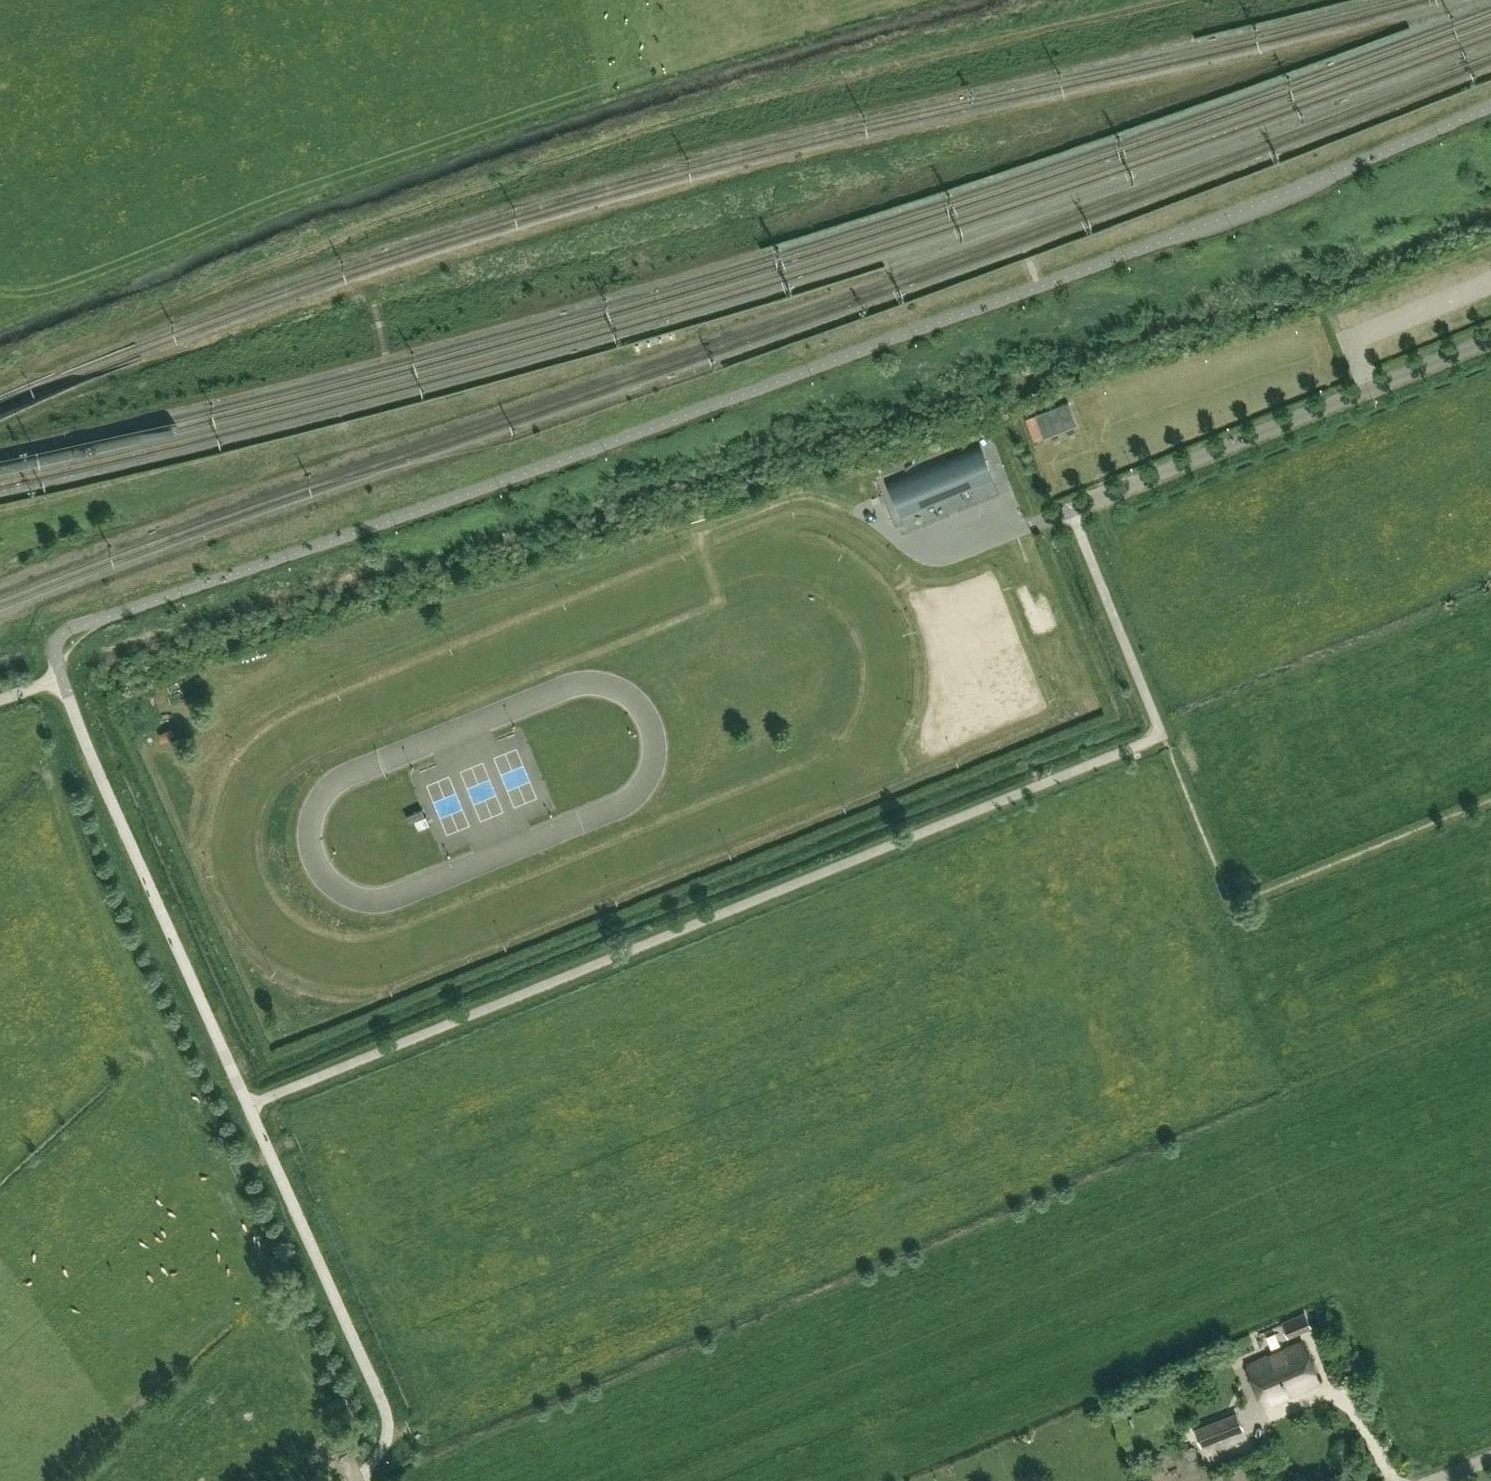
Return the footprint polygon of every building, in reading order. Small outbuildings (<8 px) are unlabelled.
[(1068,402),(1034,414),(1043,437),(1077,424),(1068,402)] [(885,479),(900,514),(942,496),(939,491),(948,488),(950,493),(992,476),(978,441),(885,479)] [(1311,1329),(1304,1312),(1281,1322),(1288,1339),(1311,1329)] [(1265,1405),(1318,1383),(1302,1342),(1248,1364),(1265,1405)] [(1237,1411),(1192,1429),(1200,1447),(1245,1430),(1237,1411)]
